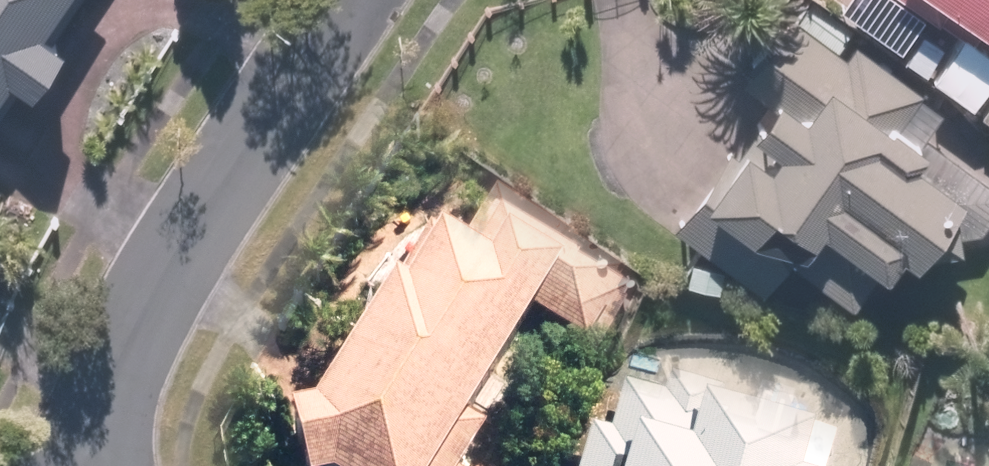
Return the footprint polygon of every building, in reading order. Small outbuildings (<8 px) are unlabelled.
[(1,82),(25,98),(60,43),(50,36),(73,0),(0,0),(0,83),(1,82)] [(988,49),(988,0),(907,0),(988,49)] [(982,86),(988,76),(988,58),(957,36),(941,59),(916,41),(899,65),(988,129),(988,91),(982,86)] [(895,269),(932,218),(967,244),(988,214),(988,187),(922,139),(939,116),(844,47),(815,86),(800,76),(750,145),(739,137),(672,230),(759,292),(778,266),(840,312),(879,257),(895,269)] [(534,317),(584,346),(629,267),(499,193),(461,259),(433,244),(406,291),(392,284),(310,428),(280,433),(284,465),(436,465),(534,317)] [(828,457),(786,445),(799,399),(754,386),(743,427),(688,411),(680,438),(644,428),(633,465),(825,465),(828,457)]
